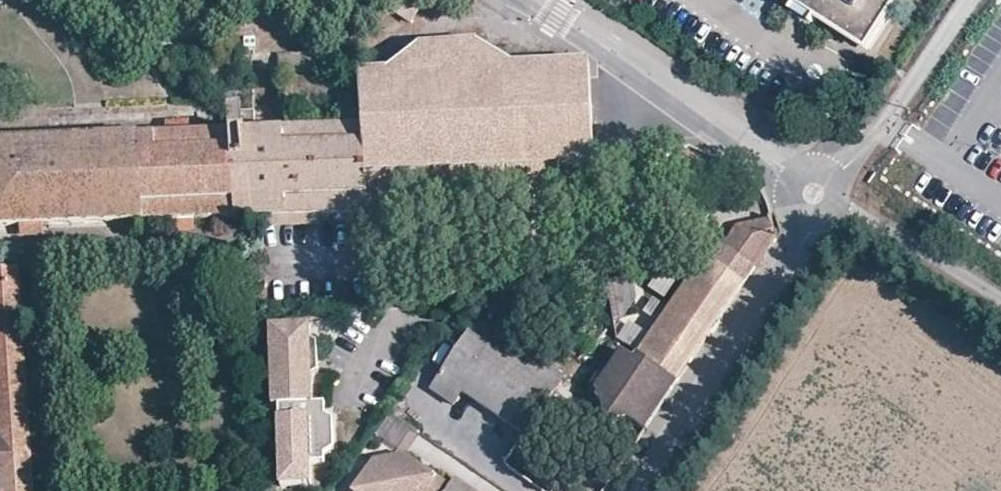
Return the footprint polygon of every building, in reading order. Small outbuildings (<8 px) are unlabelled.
[(872,52),(906,0),(793,0),(872,52)] [(380,79),(360,80),(363,125),(364,143),(367,176),(558,167),(592,166),(587,66),(514,71),(474,44),(416,47),(380,79)] [(0,142),(0,229),(19,228),(43,228),(170,223),(193,223),(253,221),(250,130),(250,114),(250,104),(239,104),(238,88),(212,89),(213,104),(228,104),(228,124),(240,124),(240,131),(229,132),(187,133),(165,134),(0,142)] [(250,130),(267,129),(266,113),(250,114),(250,130)] [(165,134),(187,133),(187,123),(165,124),(165,134)] [(364,143),(363,125),(281,129),(283,145),(364,143)] [(281,129),(267,129),(250,130),(253,221),(265,220),(285,218),(284,201),(368,198),(367,176),(364,143),(283,145),(281,129)] [(368,198),(368,207),(559,196),(558,167),(367,176),(368,198)] [(368,207),(368,198),(284,201),(285,218),(318,217),(369,217),(368,207)] [(774,240),(770,219),(735,229),(721,248),(752,270),(753,269),(774,240)] [(192,234),(193,223),(170,223),(170,234),(192,234)] [(44,238),(43,228),(19,228),(19,239),(44,238)] [(752,270),(721,248),(707,269),(740,288),(752,270)] [(740,288),(707,269),(705,267),(695,268),(603,404),(629,422),(643,431),(644,429),(740,288)] [(19,269),(0,270),(0,490),(33,490),(19,269)] [(647,290),(664,298),(671,284),(654,275),(647,290)] [(613,344),(635,342),(630,279),(608,281),(613,344)] [(563,377),(476,318),(427,390),(450,406),(457,395),(489,351),(552,393),(563,377)] [(321,345),(314,341),(313,325),(273,326),(275,406),(282,406),(311,405),(315,405),(315,378),(322,374),(321,345)] [(489,351),(457,395),(522,437),(552,393),(489,351)] [(336,452),(336,422),(328,417),(311,417),(311,405),(282,406),(282,418),(280,418),(280,486),(312,486),(312,465),(327,465),(327,458),(336,452)] [(328,417),(328,405),(315,405),(311,405),(311,417),(328,417)] [(385,440),(411,451),(420,428),(395,418),(385,440)] [(643,431),(629,422),(623,430),(636,440),(643,431)] [(452,483),(436,472),(432,478),(417,467),(420,461),(404,450),(375,456),(352,490),(446,490),(452,483)] [(428,466),(420,461),(417,467),(432,478),(436,472),(428,466)] [(456,477),(452,483),(446,490),(476,490),(456,477)]
